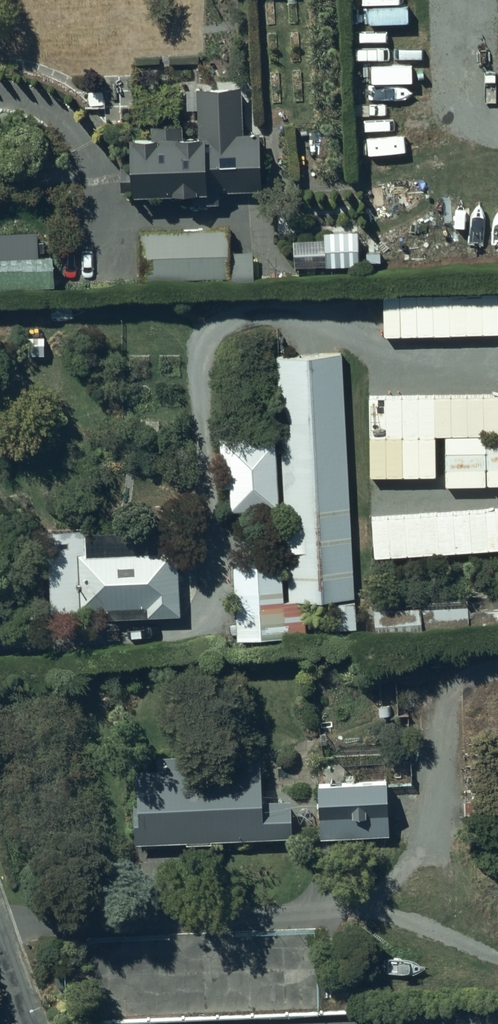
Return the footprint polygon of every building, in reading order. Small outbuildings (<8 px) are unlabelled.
[(132,191),(191,190),(191,202),(220,201),(220,189),(263,188),(262,127),(243,127),(244,83),(198,83),(198,128),(184,127),(184,120),(151,120),(150,129),(131,129),(132,191)] [(229,226),(142,228),(142,278),(253,277),(253,249),(229,249),(229,226)] [(324,236),(294,236),(295,264),(359,263),(359,228),(324,228),(324,236)] [(55,283),(54,253),(0,255),(0,285),(55,283)] [(344,350),(277,353),(286,598),(354,595),(344,350)] [(370,392),(371,433),(497,431),(497,390),(370,392)] [(254,430),(220,431),(222,484),(231,484),(231,508),(280,506),(278,437),(254,438),(254,430)] [(107,606),(107,615),(181,613),(179,545),(160,545),(160,527),(88,528),(87,525),(48,526),(50,607),(107,606)] [(234,556),(237,631),(306,630),(305,603),(297,598),(284,598),(283,554),(234,556)] [(357,598),(336,598),(337,626),(357,625),(357,598)] [(423,627),(422,604),(375,605),(376,629),(423,627)] [(264,755),(137,757),(138,800),(135,800),(136,840),(293,834),(292,795),(264,794),(264,755)] [(388,778),(319,780),(321,836),(389,833),(388,778)]
